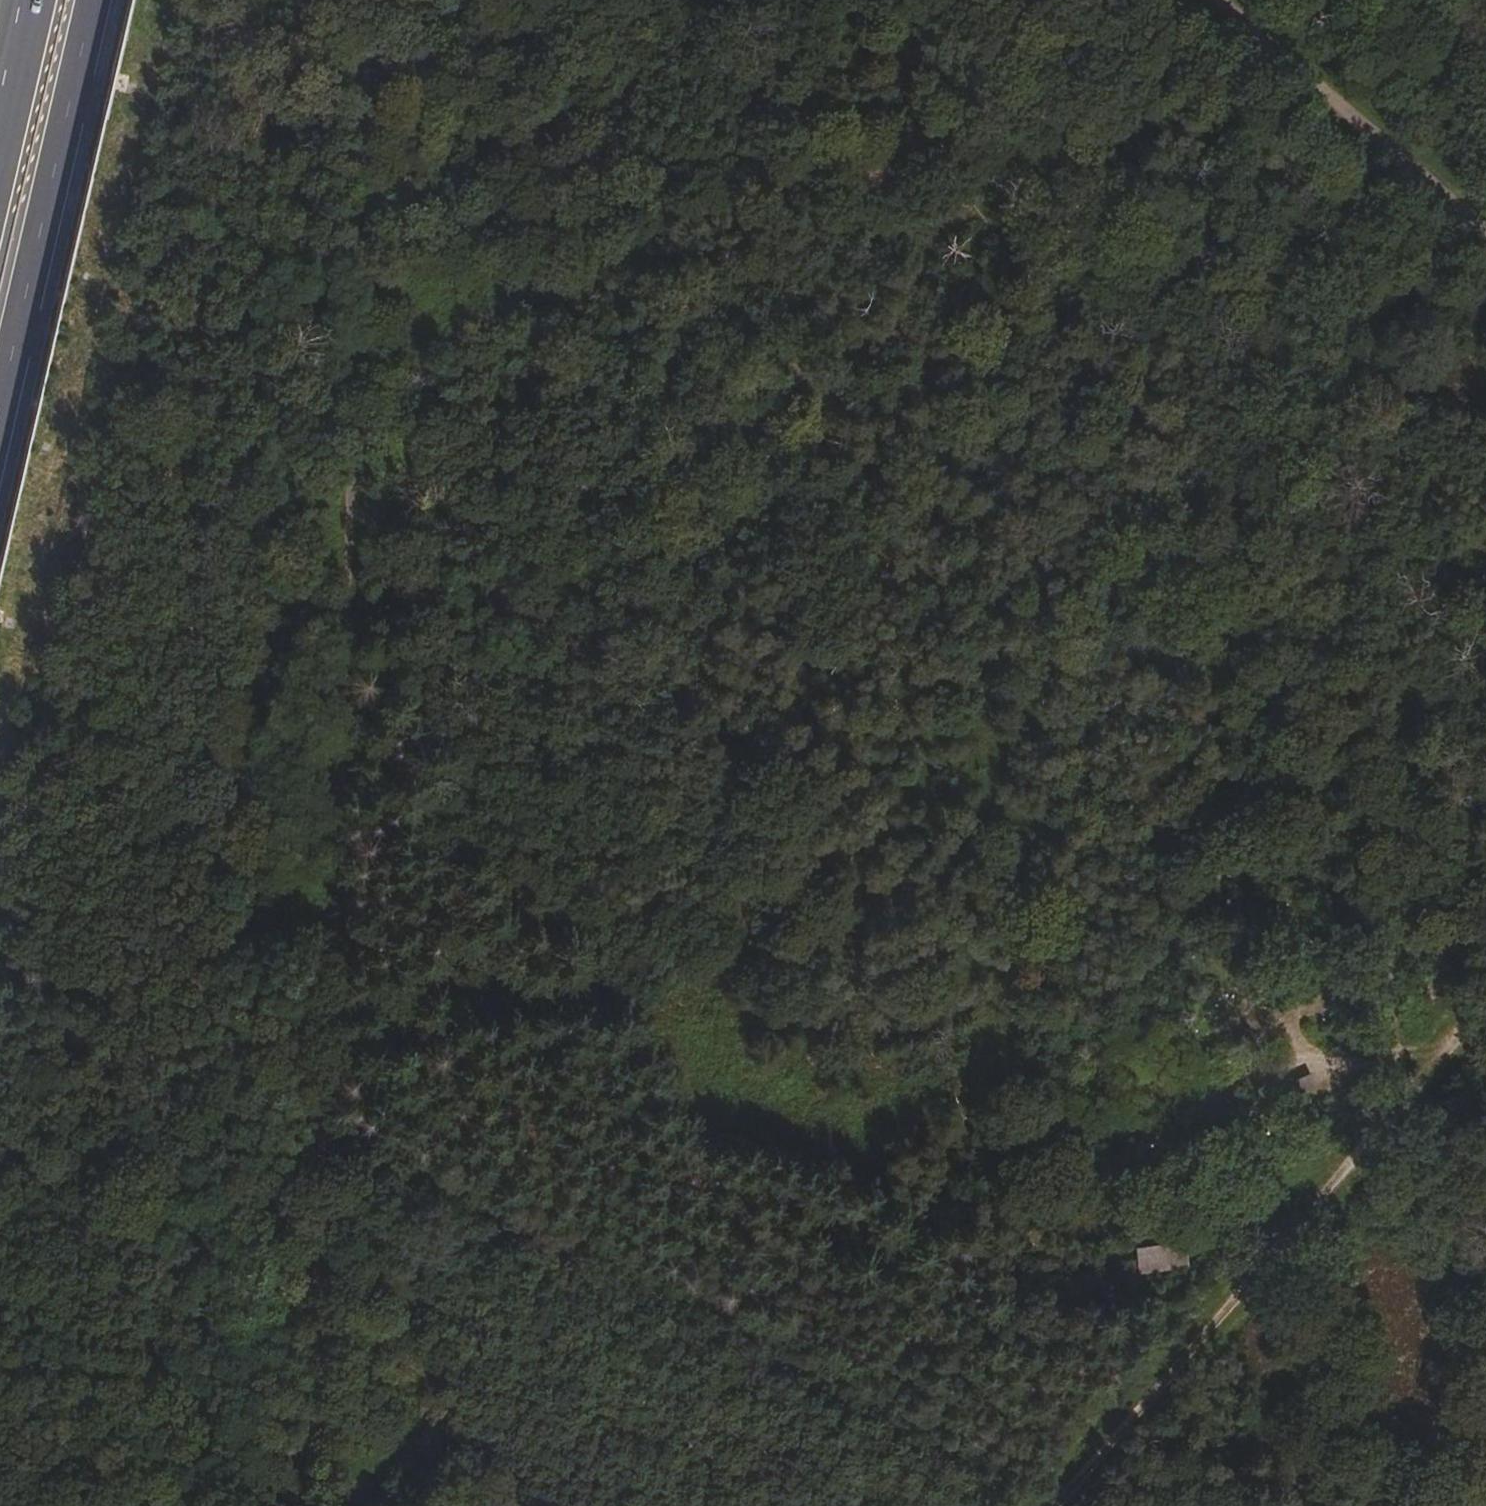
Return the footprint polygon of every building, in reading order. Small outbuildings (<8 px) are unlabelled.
[(1186,1243),(1136,1250),(1139,1274),(1189,1268),(1186,1243)]
